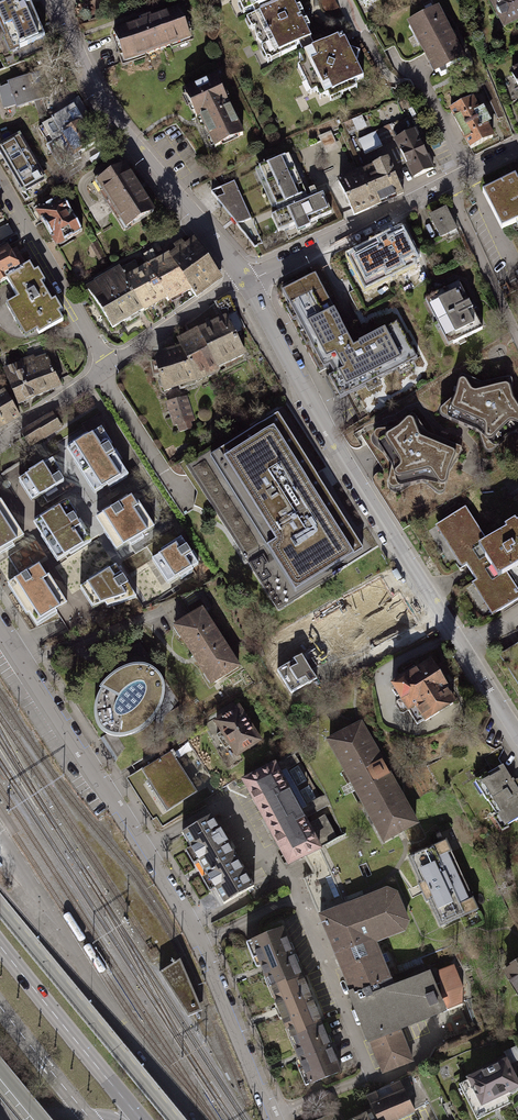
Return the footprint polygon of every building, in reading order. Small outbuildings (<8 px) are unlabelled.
[(28,0),(0,0),(0,30),(4,39),(2,40),(8,55),(19,51),(18,48),(43,36),(28,0)] [(242,2),(244,1),(249,11),(252,9),(265,2),(268,9),(280,3),(279,0),(240,0),(242,2)] [(252,9),(255,15),(252,16),(256,26),(255,27),(255,34),(256,39),(260,45),(265,48),(266,47),(271,57),(280,53),(281,56),(296,49),(294,46),(298,44),(309,38),(311,38),(305,27),(308,26),(305,20),(303,21),(299,14),(302,12),(299,6),(296,7),(293,0),(286,0),(280,3),(268,9),(265,2),(252,9)] [(506,27),(517,21),(517,0),(493,0),(506,27)] [(141,23),(114,33),(124,62),(190,38),(179,9),(150,20),(149,17),(140,20),(141,23)] [(438,9),(408,25),(434,75),(445,70),(465,59),(438,9)] [(302,53),(298,55),(303,65),(299,67),(306,81),(310,79),(316,90),(320,98),(327,95),(339,89),(341,93),(354,86),(352,82),(363,77),(355,62),(359,51),(348,47),(341,34),(314,47),(309,38),(298,44),(302,53)] [(9,86),(0,89),(5,108),(16,105),(17,108),(49,97),(40,72),(9,84),(9,86)] [(215,77),(184,92),(196,118),(200,117),(214,147),(242,134),(215,77)] [(488,82),(482,84),(497,118),(503,115),(488,82)] [(472,98),(450,110),(470,152),(494,138),(486,124),(489,122),(482,109),(479,111),(472,98)] [(87,112),(79,99),(70,104),(72,107),(79,118),(87,112)] [(79,118),(72,107),(42,125),(52,140),(62,134),(75,156),(77,154),(95,143),(79,118)] [(362,115),(343,123),(348,133),(367,125),(362,115)] [(364,153),(395,138),(415,129),(409,116),(358,140),(364,153)] [(42,125),(38,128),(48,144),(46,146),(61,170),(80,158),(77,154),(75,156),(62,134),(52,140),(42,125)] [(415,129),(395,138),(414,177),(434,168),(415,129)] [(330,131),(318,136),(326,154),(338,148),(330,131)] [(19,137),(0,148),(16,174),(34,163),(19,137)] [(258,168),(275,209),(293,201),(299,198),(305,195),(289,154),(280,158),(275,160),(258,168)] [(402,193),(387,160),(362,171),(378,204),(402,193)] [(34,163),(16,174),(25,189),(43,178),(34,163)] [(124,165),(95,183),(124,229),(153,211),(124,165)] [(378,204),(362,171),(338,182),(354,215),(378,204)] [(482,195),(501,229),(516,222),(517,226),(517,181),(515,176),(482,195)] [(234,181),(211,192),(254,247),(262,243),(234,181)] [(322,194),(271,217),(278,232),(294,225),(297,232),(303,229),(310,226),(309,223),(323,216),(331,213),(322,194)] [(82,231),(61,196),(36,211),(57,246),(82,231)] [(446,209),(430,218),(441,239),(457,231),(446,209)] [(0,228),(0,240),(11,233),(7,225),(0,228)] [(378,243),(347,259),(365,290),(371,287),(415,268),(411,263),(416,261),(401,232),(387,239),(384,240),(381,242),(378,243)] [(0,240),(0,250),(7,247),(16,241),(11,233),(0,240)] [(98,241),(90,246),(99,261),(106,256),(98,241)] [(188,289),(194,296),(215,280),(217,278),(212,272),(190,241),(169,257),(188,289)] [(166,300),(188,289),(169,257),(161,244),(144,253),(149,264),(146,266),(164,297),(166,300)] [(7,247),(0,250),(0,283),(3,281),(13,275),(20,271),(29,265),(18,248),(10,252),(7,247)] [(143,310),(164,297),(146,266),(137,270),(133,260),(117,269),(142,308),(143,310)] [(13,275),(3,281),(15,300),(4,307),(23,338),(36,331),(38,334),(61,320),(59,316),(63,313),(55,299),(51,301),(42,285),(46,283),(38,269),(33,272),(29,265),(20,271),(13,275)] [(117,269),(85,288),(110,327),(142,308),(117,269)] [(314,274),(281,291),(323,369),(329,366),(334,375),(328,378),(340,399),(417,358),(397,321),(384,328),(375,333),(352,345),(339,321),(333,311),(314,274)] [(458,283),(423,301),(447,347),(448,347),(459,341),(461,345),(467,342),(465,338),(483,329),(472,309),(468,303),(458,283)] [(228,295),(213,303),(221,318),(222,317),(226,323),(230,321),(234,331),(241,328),(228,295)] [(221,318),(175,342),(178,348),(194,380),(242,354),(231,333),(234,331),(230,321),(226,323),(222,317),(221,318)] [(178,348),(156,356),(162,390),(194,380),(178,348)] [(59,386),(47,357),(34,360),(33,357),(19,361),(20,364),(37,399),(59,386)] [(20,364),(9,370),(8,367),(1,370),(2,373),(0,374),(0,375),(18,408),(37,399),(20,364)] [(454,397),(447,415),(447,417),(447,419),(449,420),(476,431),(478,433),(492,447),(494,447),(496,447),(498,446),(510,435),(517,430),(517,406),(513,398),(512,380),(512,379),(510,377),(508,377),(485,383),(483,384),(481,383),(464,376),(462,376),(460,377),(459,379),(454,397)] [(4,391),(0,393),(0,427),(18,415),(4,391)] [(185,396),(167,402),(174,425),(178,424),(180,432),(191,429),(189,422),(193,421),(185,396)] [(43,436),(58,426),(50,414),(19,433),(26,444),(42,434),(43,436)] [(277,414),(209,457),(268,549),(273,558),(295,593),(344,562),(352,558),(362,551),(363,550),(277,414)] [(446,484),(450,469),(461,452),(462,451),(461,449),(460,447),(429,434),(427,433),(425,432),(415,416),(413,415),(411,415),(409,416),(397,428),(380,439),(378,440),(377,441),(377,443),(377,445),(390,464),(396,484),(397,486),(399,487),(401,487),(421,482),(423,482),(440,486),(442,486),(444,485),(446,484)] [(86,433),(66,446),(75,460),(72,461),(93,494),(105,486),(107,488),(127,475),(108,446),(111,444),(100,428),(88,436),(86,433)] [(24,480),(17,484),(31,506),(37,502),(41,500),(63,486),(58,478),(61,476),(53,461),(42,468),(41,466),(27,475),(28,477),(27,478),(24,480)] [(110,505),(95,515),(104,529),(101,531),(115,552),(123,547),(125,549),(143,537),(142,535),(154,527),(137,501),(134,503),(130,497),(112,508),(110,505)] [(13,546),(11,543),(16,540),(22,536),(0,501),(0,554),(13,546)] [(54,509),(33,522),(36,526),(33,528),(57,565),(62,561),(65,559),(79,550),(83,548),(90,544),(81,530),(79,527),(74,519),(72,516),(74,514),(68,505),(59,511),(56,513),(54,509)] [(479,552),(489,545),(465,508),(434,528),(495,613),(517,601),(517,592),(507,574),(498,582),(479,552)] [(479,552),(498,582),(507,574),(517,566),(517,526),(517,527),(516,524),(506,530),(508,534),(489,545),(479,552)] [(157,555),(145,562),(166,592),(177,584),(179,587),(204,570),(182,535),(155,553),(157,555)] [(89,584),(79,590),(92,611),(99,608),(104,606),(106,609),(135,599),(128,587),(126,584),(122,579),(120,576),(115,567),(108,572),(107,570),(87,581),(89,584)] [(14,583),(5,588),(24,620),(29,617),(36,629),(57,617),(55,614),(60,611),(66,607),(48,576),(44,579),(38,568),(18,580),(14,583)] [(395,628),(376,588),(348,601),(367,641),(395,628)] [(200,599),(187,608),(192,615),(201,610),(205,607),(200,599)] [(192,615),(171,629),(209,689),(241,669),(201,610),(192,615)] [(304,658),(302,655),(294,660),(295,660),(277,671),(291,693),(309,682),(316,677),(312,671),(331,659),(322,646),(304,658)] [(401,678),(392,684),(400,698),(396,700),(395,706),(399,712),(404,713),(407,710),(416,724),(424,719),(425,720),(439,711),(437,709),(445,704),(450,704),(452,702),(452,699),(445,688),(447,687),(429,660),(416,669),(414,665),(398,675),(401,678)] [(162,682),(155,674),(142,669),(131,669),(118,674),(109,680),(100,690),(98,697),(95,707),(93,715),(94,723),(96,730),(100,735),(106,739),(114,741),(125,741),(135,737),(145,730),(154,721),(162,706),(164,693),(162,682)] [(238,708),(216,722),(221,731),(216,734),(225,749),(231,745),(237,755),(259,741),(238,708)] [(362,721),(324,745),(383,847),(419,827),(362,721)] [(170,752),(143,770),(168,809),(195,792),(170,752)] [(271,766),(245,781),(291,868),(306,860),(322,851),(324,850),(323,848),(328,846),(337,841),(335,837),(325,817),(309,826),(305,820),(331,806),(325,797),(321,800),(300,764),(294,753),(276,764),(271,766)] [(474,784),(498,817),(493,821),(502,835),(505,831),(512,826),(517,822),(517,780),(514,783),(507,772),(504,767),(502,764),(474,784)] [(253,886),(211,815),(182,833),(224,903),(253,886)] [(342,839),(337,841),(328,846),(323,848),(324,850),(322,851),(306,860),(314,874),(304,879),(321,916),(368,897),(342,839)] [(418,884),(440,932),(480,914),(446,842),(408,862),(418,884)] [(368,897),(321,916),(336,956),(373,941),(404,929),(407,921),(396,893),(387,889),(368,897)] [(282,927),(246,942),(253,958),(257,957),(265,977),(267,976),(272,987),(301,975),(282,927)] [(388,977),(373,941),(336,956),(352,995),(389,980),(388,977)] [(159,972),(188,1017),(203,1011),(180,959),(159,972)] [(505,975),(517,994),(517,962),(508,969),(510,971),(505,975)] [(389,980),(352,995),(370,1040),(383,1072),(412,1061),(399,1028),(446,1009),(447,1011),(464,1005),(463,986),(454,963),(437,970),(438,983),(432,985),(427,973),(423,963),(388,977),(389,980)] [(289,1026),(292,1035),(321,1024),(301,975),(272,987),(275,996),(273,997),(286,1027),(289,1026)] [(298,1069),(305,1085),(340,1071),(321,1024),(292,1035),(297,1047),(295,1048),(303,1068),(298,1069)] [(469,1081),(483,1109),(517,1091),(517,1080),(508,1061),(469,1081)] [(429,1102),(415,1073),(399,1080),(413,1110),(429,1102)] [(366,1095),(373,1110),(378,1119),(405,1119),(416,1115),(413,1110),(399,1080),(366,1095)] [(373,1110),(354,1119),(378,1119),(373,1110)]
